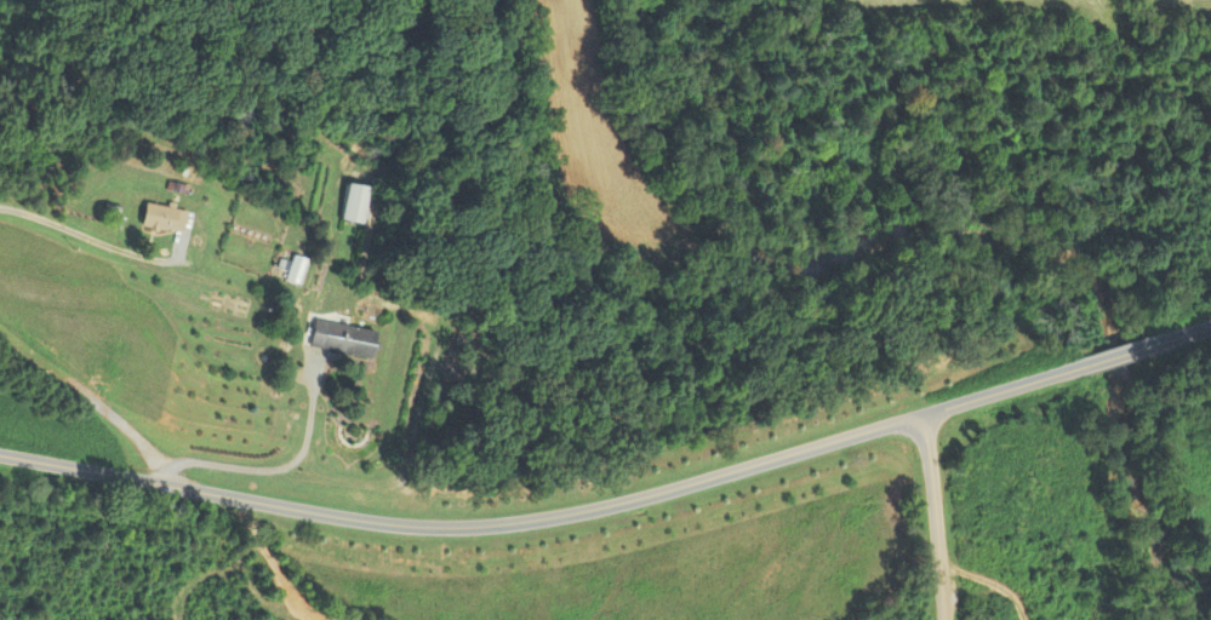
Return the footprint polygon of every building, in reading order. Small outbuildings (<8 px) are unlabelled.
[(362,225),(368,188),(346,184),(340,221),(362,225)] [(186,210),(145,205),(142,229),(184,233),(186,210)] [(299,285),(308,263),(285,254),(277,276),(299,285)] [(373,360),(378,332),(315,320),(309,347),(373,360)]
